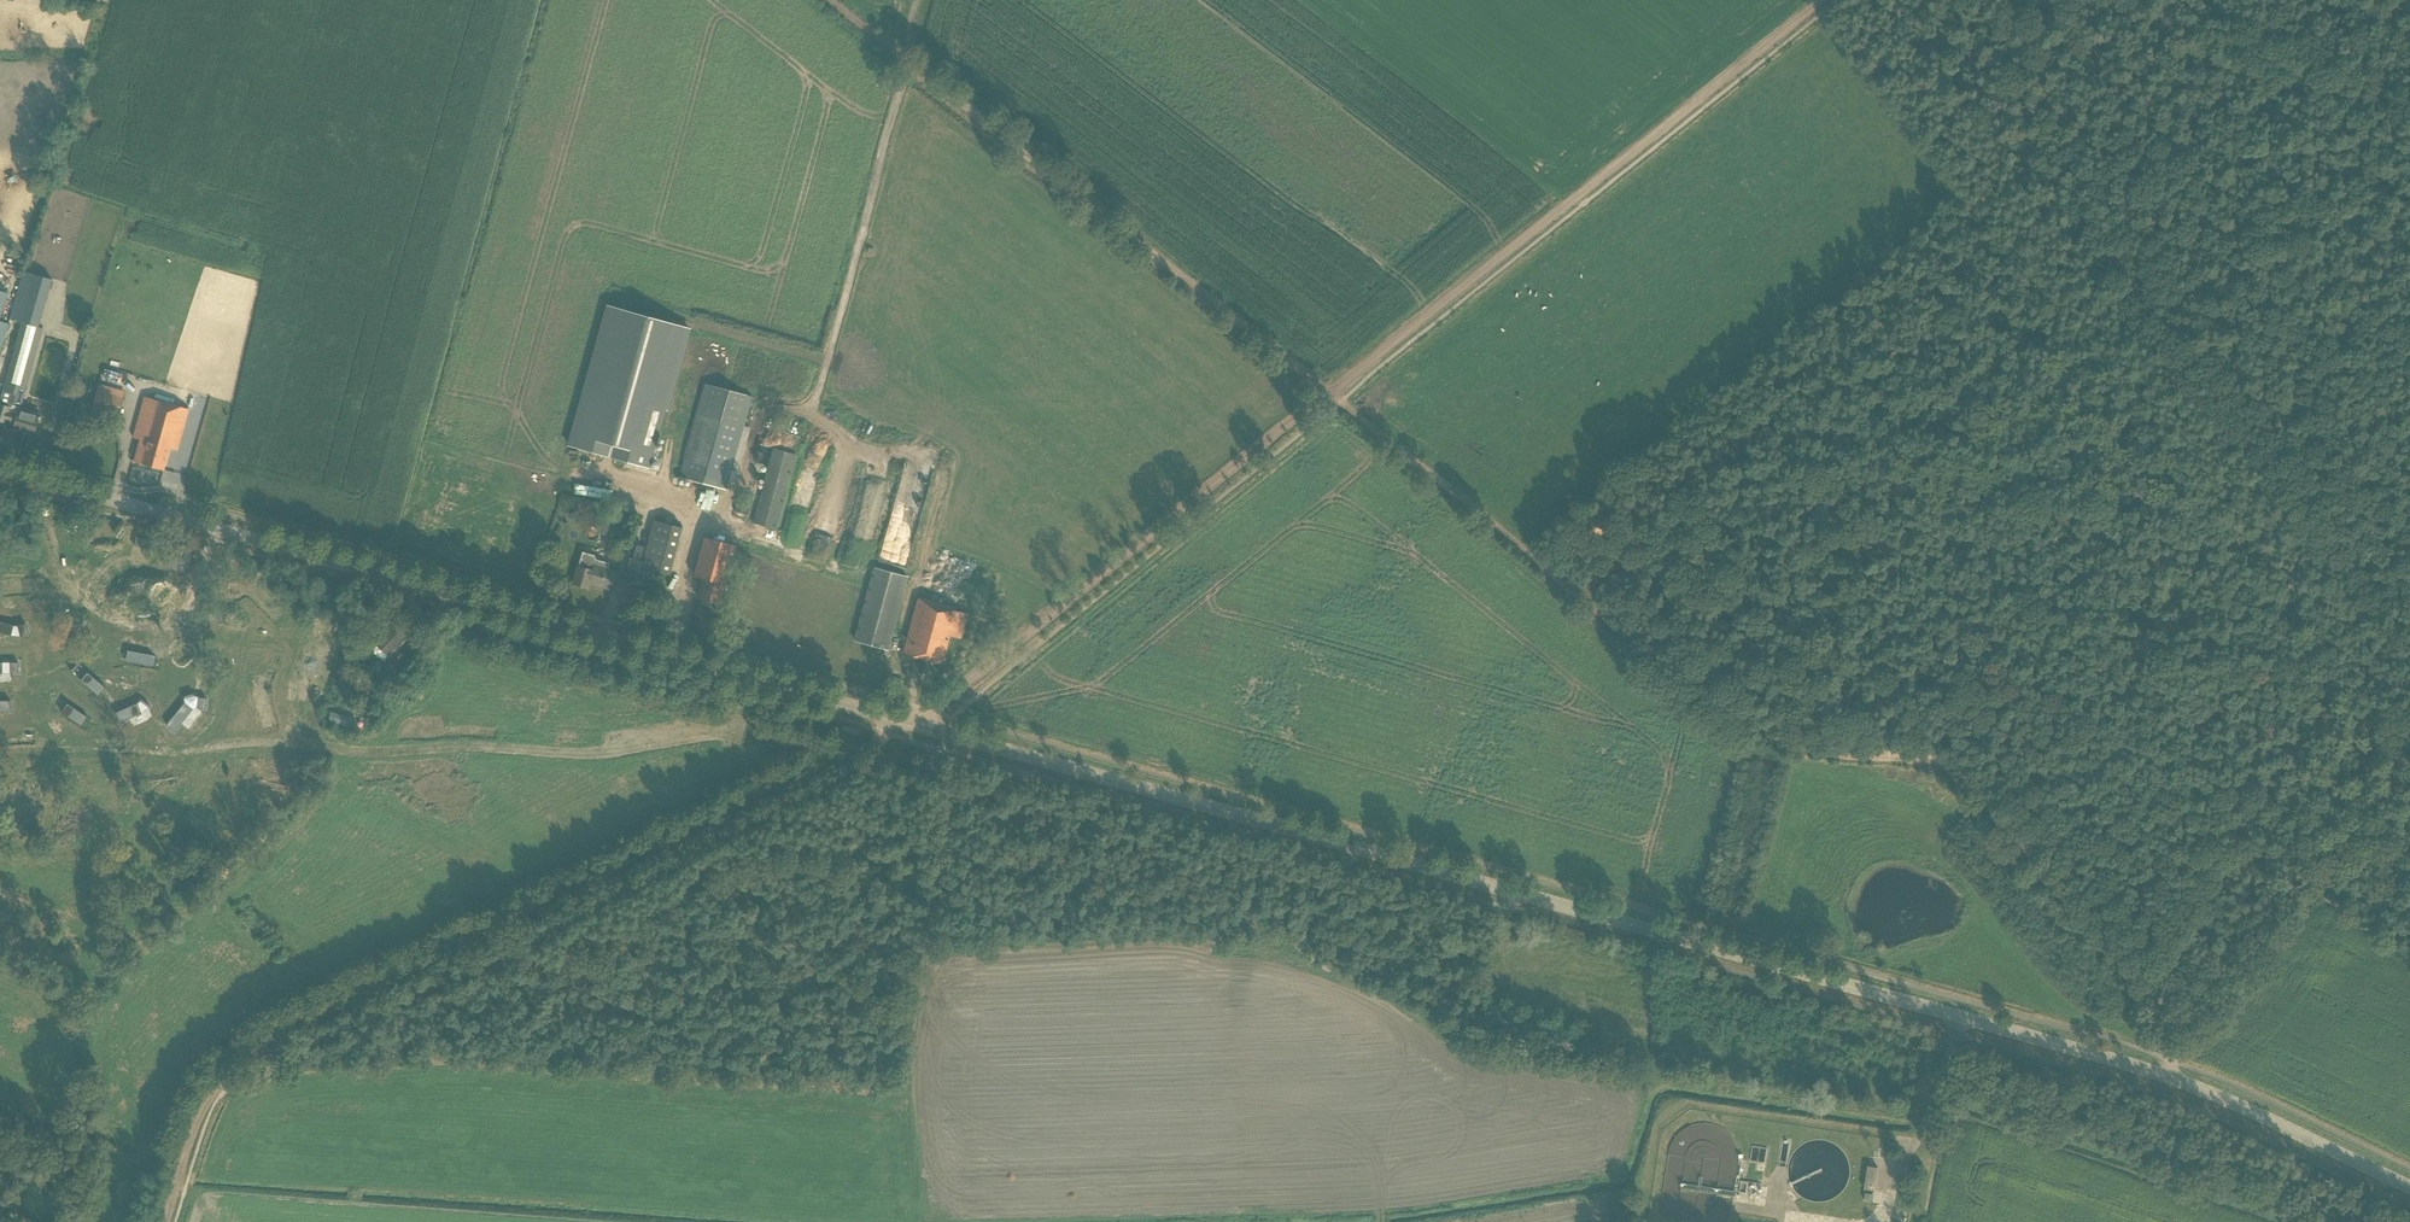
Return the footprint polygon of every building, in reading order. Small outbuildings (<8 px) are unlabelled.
[(23,402),(38,348),(44,328),(38,326),(51,280),(24,273),(11,320),(21,323),(4,383),(0,382),(0,396),(23,402)] [(9,294),(0,291),(0,321),(9,294)] [(649,469),(689,328),(670,323),(608,306),(569,446),(615,459),(649,469)] [(111,387),(112,380),(101,377),(99,384),(111,387)] [(726,490),(752,397),(704,383),(678,477),(726,490)] [(97,390),(91,408),(117,416),(123,397),(97,390)] [(146,397),(137,426),(133,438),(141,440),(134,461),(164,470),(170,448),(177,450),(188,409),(174,405),(146,397)] [(20,408),(12,405),(11,408),(0,405),(0,421),(5,423),(5,420),(15,423),(14,428),(34,434),(38,420),(40,414),(20,408)] [(776,529),(796,455),(773,448),(753,522),(776,529)] [(570,486),(570,495),(582,495),(581,485),(570,486)] [(819,496),(810,496),(798,544),(798,559),(804,559),(818,563),(819,558),(826,558),(833,532),(836,518),(836,501),(831,500),(830,490),(821,488),(819,496)] [(751,500),(737,497),(733,512),(748,515),(751,500)] [(613,506),(603,535),(620,541),(630,512),(613,506)] [(682,528),(654,520),(641,567),(669,576),(682,528)] [(746,529),(744,536),(762,540),(764,532),(746,529)] [(705,537),(697,564),(694,576),(703,579),(698,598),(720,604),(736,546),(705,537)] [(630,559),(624,580),(640,585),(644,571),(639,569),(641,562),(639,562),(643,547),(636,545),(632,560),(630,559)] [(582,551),(576,572),(573,584),(588,588),(590,583),(611,589),(615,572),(607,569),(609,563),(596,559),(594,555),(582,551)] [(874,569),(857,628),(854,640),(888,649),(907,578),(874,569)] [(918,597),(903,653),(941,664),(948,636),(960,639),(967,614),(955,611),(956,608),(918,597)] [(14,625),(0,622),(0,633),(11,636),(14,625)] [(17,626),(20,636),(28,634),(25,624),(17,626)] [(972,661),(977,653),(970,648),(964,656),(972,661)] [(154,666),(156,656),(127,651),(125,661),(154,666)] [(109,665),(121,662),(119,652),(106,654),(109,665)] [(10,673),(18,673),(18,662),(10,662),(10,673)] [(399,676),(395,671),(390,676),(395,681),(399,676)] [(105,688),(87,673),(80,681),(98,697),(105,688)] [(206,698),(198,697),(196,708),(205,709),(206,698)] [(10,712),(10,701),(0,700),(0,711),(10,712)] [(175,732),(193,709),(184,703),(166,725),(175,732)] [(87,717),(67,704),(61,713),(81,726),(87,717)] [(141,713),(137,704),(115,713),(119,723),(141,713)] [(330,712),(327,721),(353,729),(356,720),(330,712)] [(858,730),(841,725),(839,734),(855,739),(858,730)] [(1745,1147),(1743,1160),(1756,1162),(1758,1149),(1745,1147)] [(1874,1191),(1874,1190),(1878,1168),(1867,1166),(1864,1189),(1874,1191)] [(1760,1195),(1762,1185),(1758,1183),(1740,1180),(1739,1183),(1747,1184),(1745,1192),(1760,1195)]
